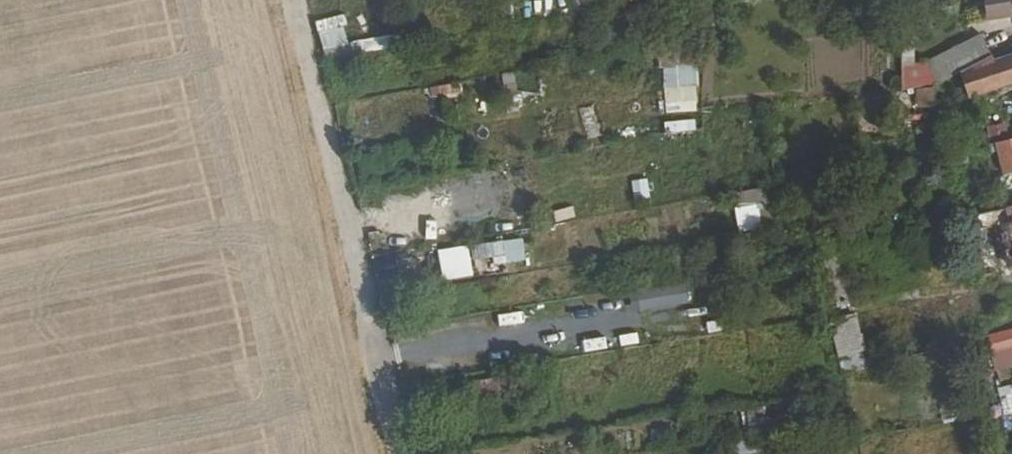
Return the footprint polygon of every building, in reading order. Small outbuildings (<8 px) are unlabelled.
[(988,19),(1011,16),(1011,0),(986,0),(988,19)] [(320,50),(347,47),(342,14),(316,18),(320,50)] [(344,54),(389,46),(387,35),(342,43),(344,54)] [(980,39),(923,70),(910,72),(902,72),(904,93),(934,90),(935,89),(977,67),(991,59),(980,39)] [(899,52),(902,72),(910,72),(907,50),(901,51),(899,52)] [(988,92),(1011,85),(1011,59),(996,66),(993,58),(991,59),(977,67),(988,92)] [(696,65),(662,65),(661,111),(695,111),(696,65)] [(509,112),(520,109),(512,71),(500,74),(509,112)] [(662,121),(663,135),(695,132),(694,118),(662,121)] [(1005,176),(1011,174),(1011,139),(996,143),(1005,176)] [(634,201),(650,198),(646,177),(631,180),(634,201)] [(731,192),(737,224),(768,219),(763,187),(731,192)] [(1010,268),(1011,267),(1011,208),(993,213),(1010,268)] [(977,233),(997,227),(993,213),(973,218),(977,233)] [(523,239),(472,242),(474,266),(524,263),(523,239)] [(437,247),(440,279),(471,276),(468,244),(437,247)] [(839,279),(834,253),(814,258),(820,284),(827,310),(846,306),(839,279)] [(684,282),(635,287),(637,308),(686,303),(684,282)] [(859,312),(831,315),(836,372),(865,370),(859,312)] [(984,337),(989,356),(1011,351),(1011,329),(984,337)] [(1003,414),(1011,411),(1011,383),(995,387),(1003,414)] [(763,408),(743,408),(744,427),(764,426),(763,408)] [(732,453),(740,453),(757,451),(755,436),(730,440),(732,453)]
